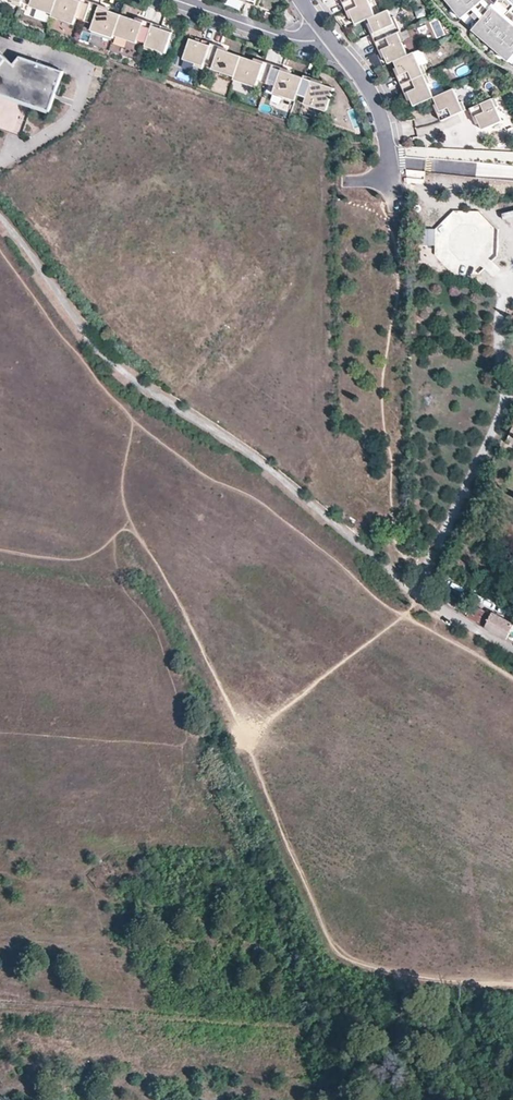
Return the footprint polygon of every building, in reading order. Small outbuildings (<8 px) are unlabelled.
[(58,0),(23,0),(23,1),(38,7),(37,9),(53,14),(58,0)] [(72,0),(58,0),(53,14),(52,17),(68,23),(69,20),(75,22),(76,18),(85,21),(92,2),(86,0),(82,0),(81,4),(72,1),(72,0)] [(373,3),(372,0),(354,0),(344,5),(348,13),(350,12),(354,19),(356,25),(369,20),(377,18),(371,4),(373,3)] [(460,21),(485,0),(442,0),(460,21)] [(512,9),(512,5),(510,2),(508,0),(499,0),(471,32),(507,64),(512,57),(512,14),(511,12),(512,9)] [(115,36),(122,15),(109,11),(108,13),(99,10),(101,5),(92,2),(85,21),(94,24),(92,28),(99,30),(98,33),(114,38),(115,36)] [(109,11),(110,8),(101,5),(99,10),(108,13),(109,11)] [(292,17),(286,9),(281,12),(287,20),(292,17)] [(393,20),(390,12),(377,18),(369,20),(371,25),(375,33),(373,35),(377,44),(402,33),(396,19),(393,20)] [(115,36),(130,41),(131,38),(138,41),(146,44),(154,23),(145,20),(144,23),(143,25),(138,24),(139,21),(122,15),(115,36)] [(166,53),(173,33),(161,29),(162,26),(154,23),(146,44),(145,49),(153,52),(154,49),(166,53)] [(406,42),(402,33),(377,44),(381,52),(383,51),(386,58),(389,65),(395,62),(410,57),(403,43),(406,42)] [(204,40),(203,43),(191,39),(184,60),(195,64),(195,66),(203,69),(205,64),(212,43),(204,40)] [(235,77),(242,56),(225,50),(224,53),(219,51),(221,46),(212,43),(205,64),(213,67),(220,69),(220,72),(235,77)] [(424,67),(422,68),(415,55),(410,57),(395,62),(398,69),(401,76),(399,77),(403,86),(428,75),(424,67)] [(64,71),(21,56),(15,64),(8,58),(0,67),(0,95),(50,112),(64,71)] [(255,61),(242,56),(235,77),(234,80),(250,85),(251,83),(257,85),(259,81),(267,84),(274,64),(265,61),(263,66),(254,63),(255,61)] [(265,61),(256,58),(255,61),(254,63),(263,66),(265,61)] [(283,67),(274,64),(267,84),(276,87),(274,91),(281,93),(280,95),(296,101),(298,94),(304,78),(291,73),(290,76),(281,73),(283,67)] [(292,71),(283,67),(281,73),(290,76),(291,73),(292,71)] [(327,112),(335,88),(322,84),(321,87),(312,83),(314,78),(305,75),(304,78),(298,94),(307,97),(305,101),(312,104),(311,106),(327,112)] [(432,85),(428,75),(403,86),(406,95),(409,94),(412,101),(415,108),(435,99),(429,86),(432,85)] [(322,84),(323,81),(314,78),(312,83),(321,87),(322,84)] [(461,105),(455,91),(435,100),(441,113),(438,114),(442,123),(468,112),(464,104),(461,105)] [(500,108),(496,100),(471,111),(475,119),(478,118),(484,132),(504,123),(498,110),(500,108)] [(491,613),(473,603),(472,607),(473,607),(490,616),(491,613)] [(465,618),(505,641),(512,625),(491,613),(490,616),(473,607),(472,607),(465,618)]
